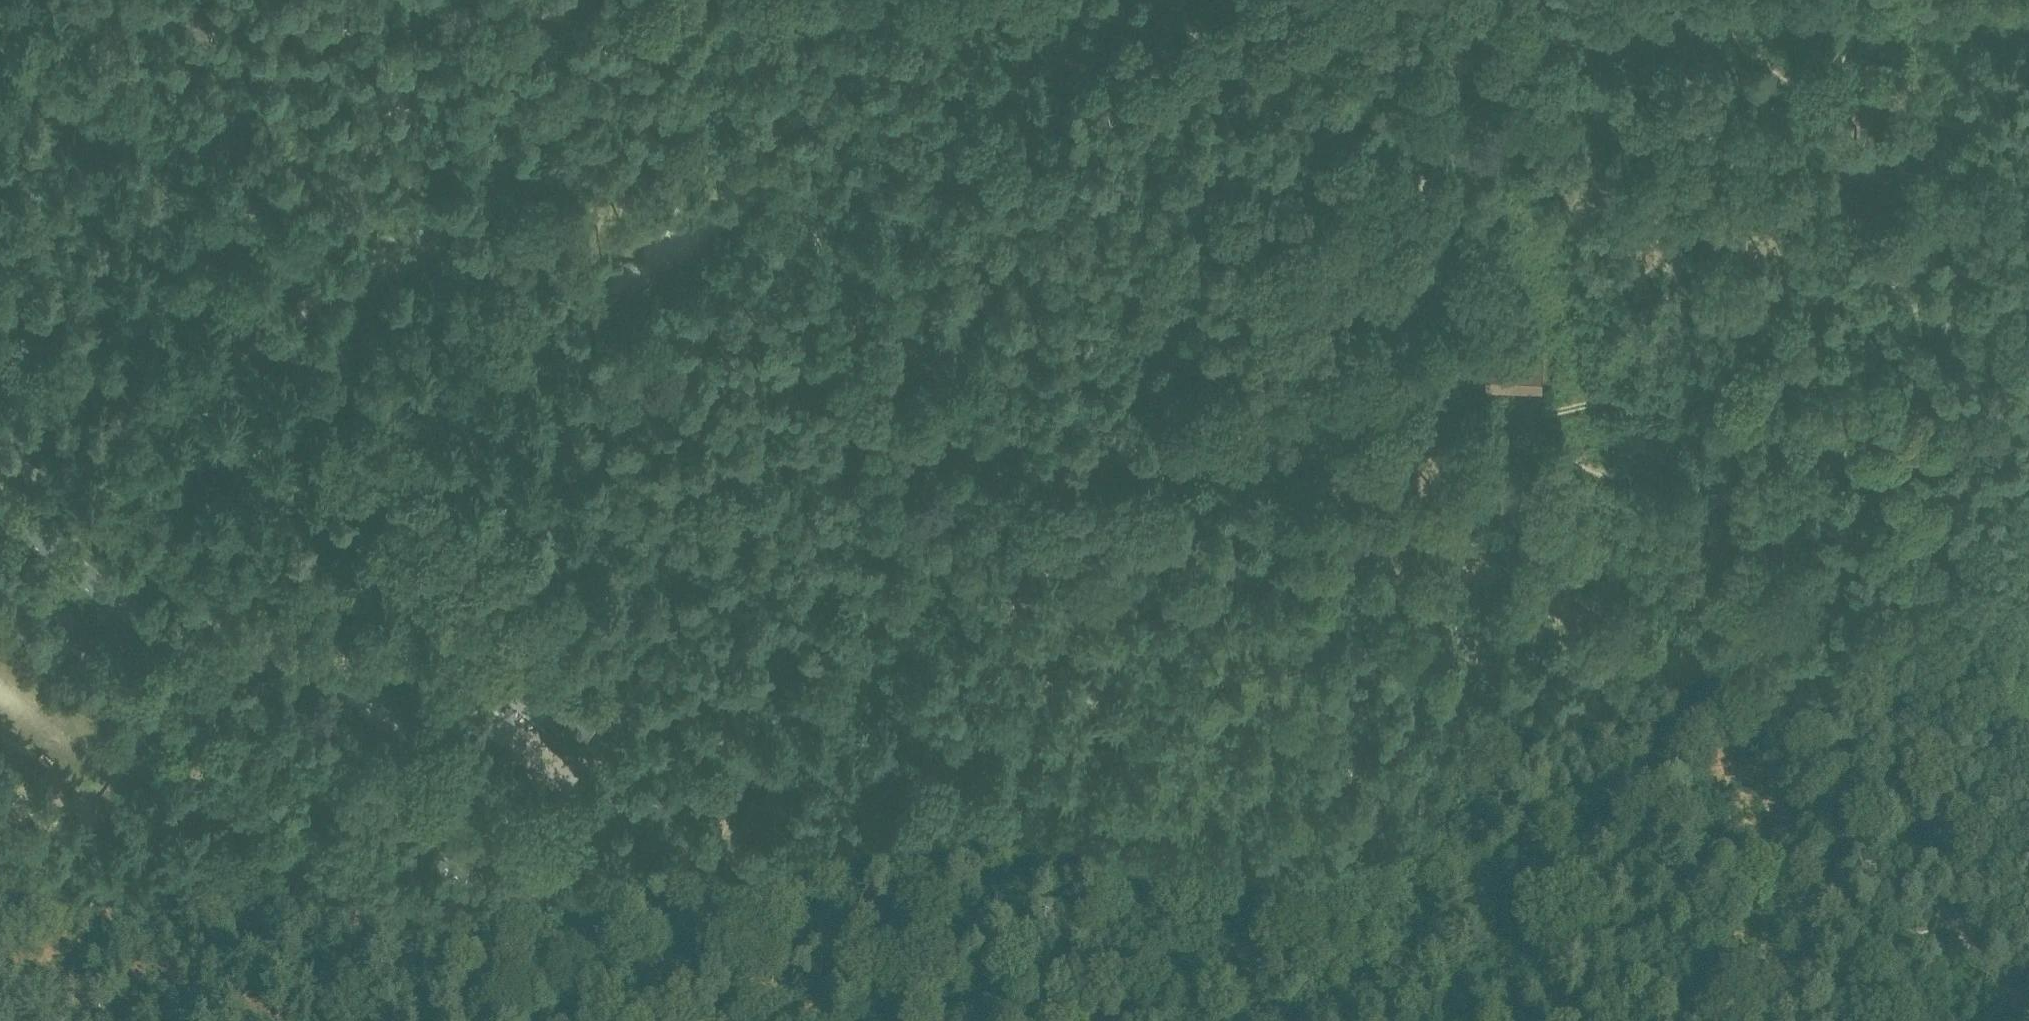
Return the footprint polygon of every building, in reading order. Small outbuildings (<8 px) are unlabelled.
[(1489,386),(1543,387),(1543,358),(1490,357),(1490,372),(1489,386)] [(568,751),(573,754),(594,727),(557,697),(536,721),(544,727),(539,732),(565,754),(568,751)]
